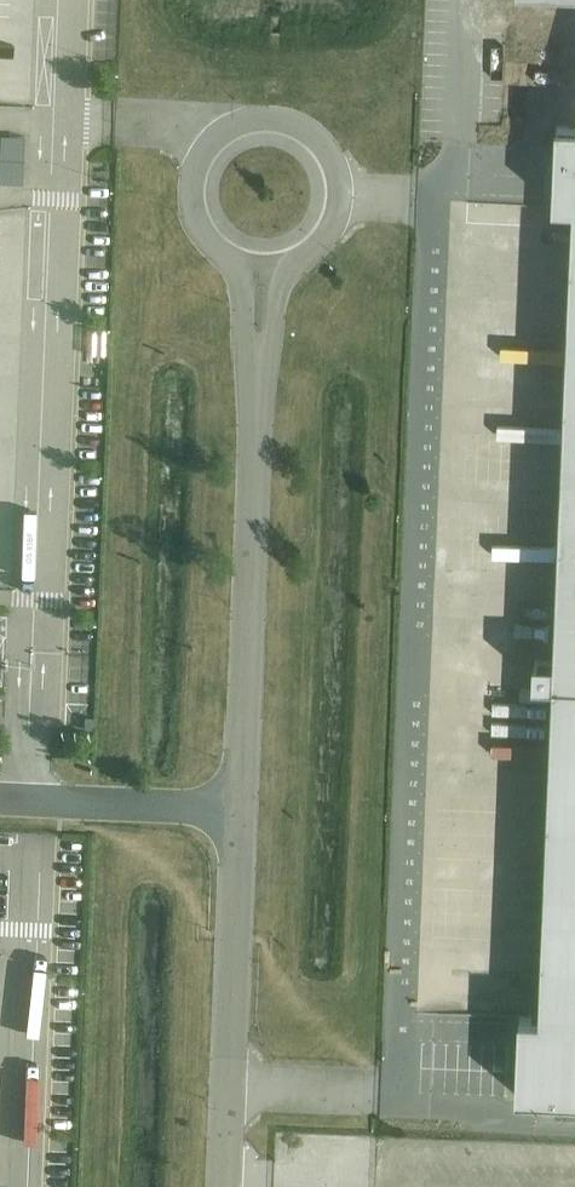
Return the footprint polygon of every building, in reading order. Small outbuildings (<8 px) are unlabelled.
[(555,659),(535,658),(534,681),(554,682),(536,1096),(574,1098),(574,171),(555,659)] [(547,493),(547,477),(491,477),(491,492),(547,493)]
